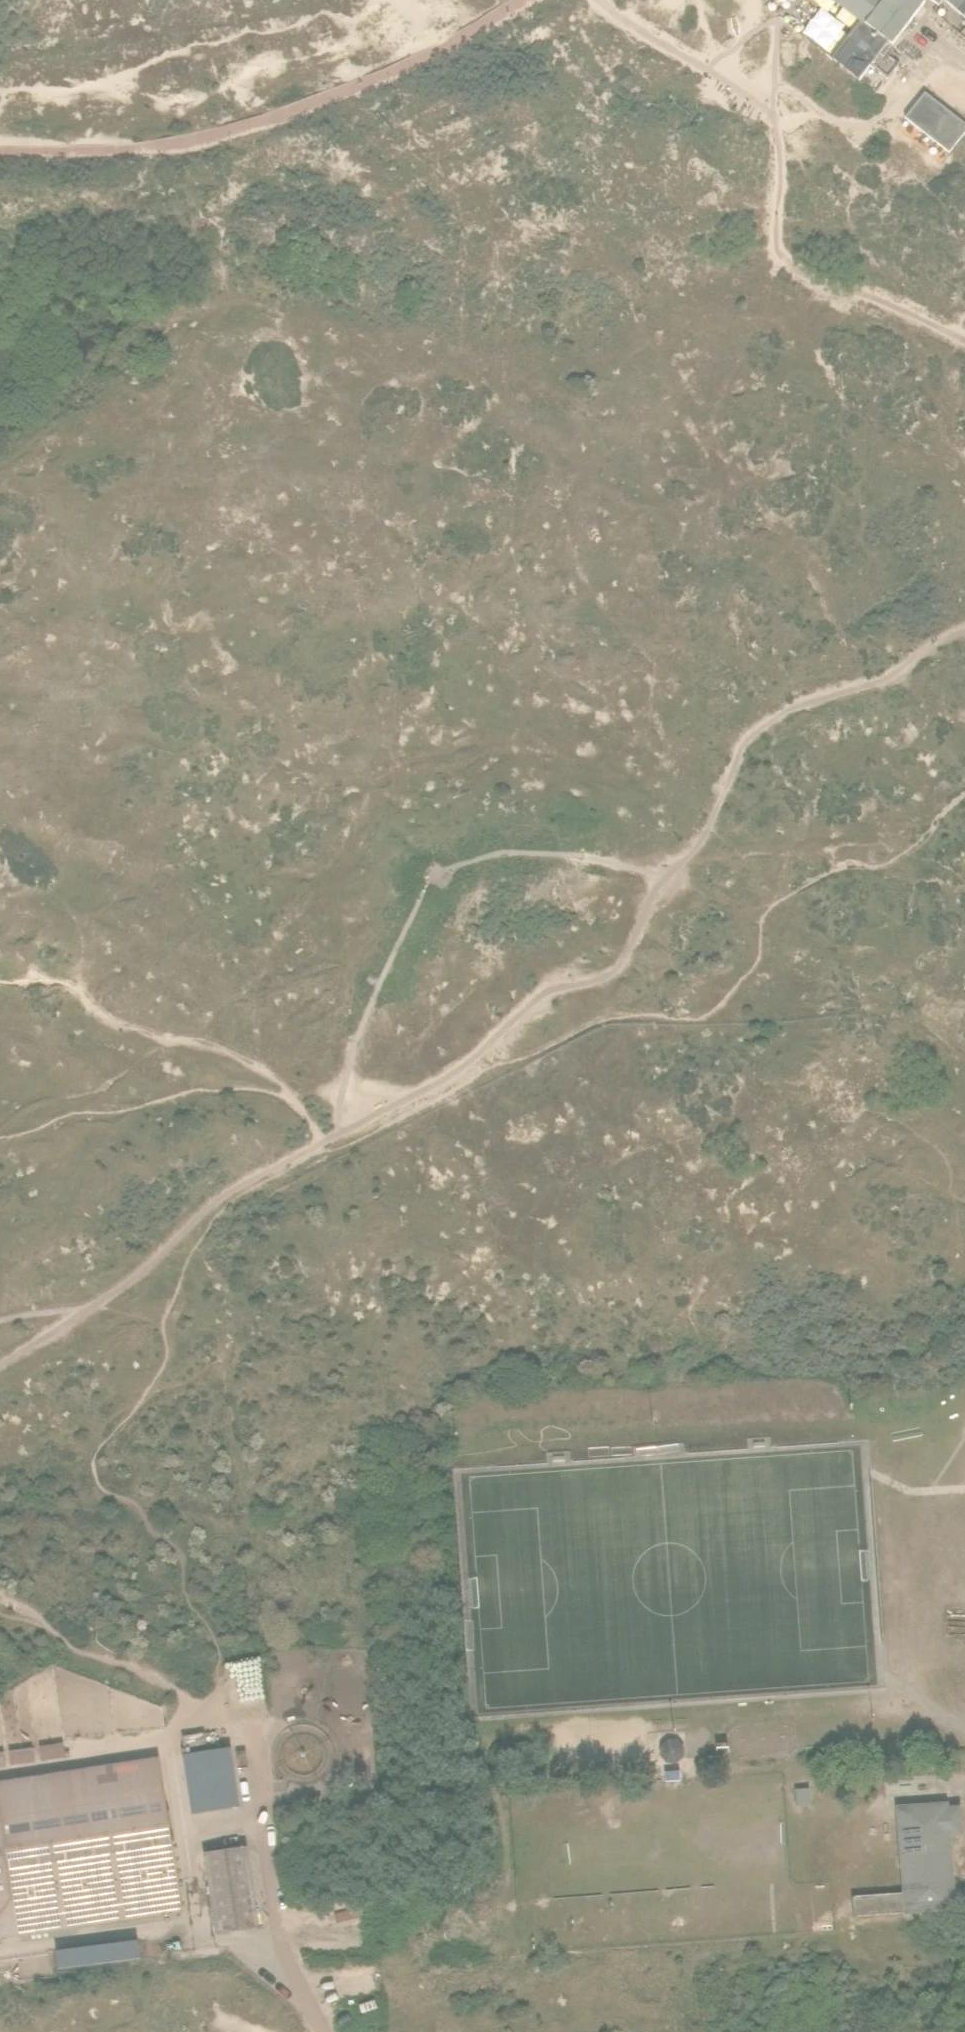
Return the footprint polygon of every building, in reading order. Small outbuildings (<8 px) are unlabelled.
[(856,11),(828,45),(856,67),(869,52),(885,65),(898,49),(880,34),(908,0),(842,0),(856,11)] [(964,23),(964,0),(939,0),(964,23)] [(911,89),(893,113),(935,145),(954,121),(911,89)] [(687,1760),(685,1740),(667,1741),(669,1761),(687,1760)] [(67,1756),(65,1743),(42,1746),(44,1759),(67,1756)] [(35,1761),(33,1748),(9,1751),(11,1765),(35,1761)] [(234,1752),(190,1758),(198,1810),(242,1804),(234,1752)] [(188,1908),(164,1756),(0,1781),(0,1938),(188,1908)] [(897,1911),(948,1908),(943,1834),(954,1833),(952,1803),(941,1804),(941,1800),(890,1803),(897,1911)] [(246,1845),(198,1852),(211,1932),(259,1924),(246,1845)]
